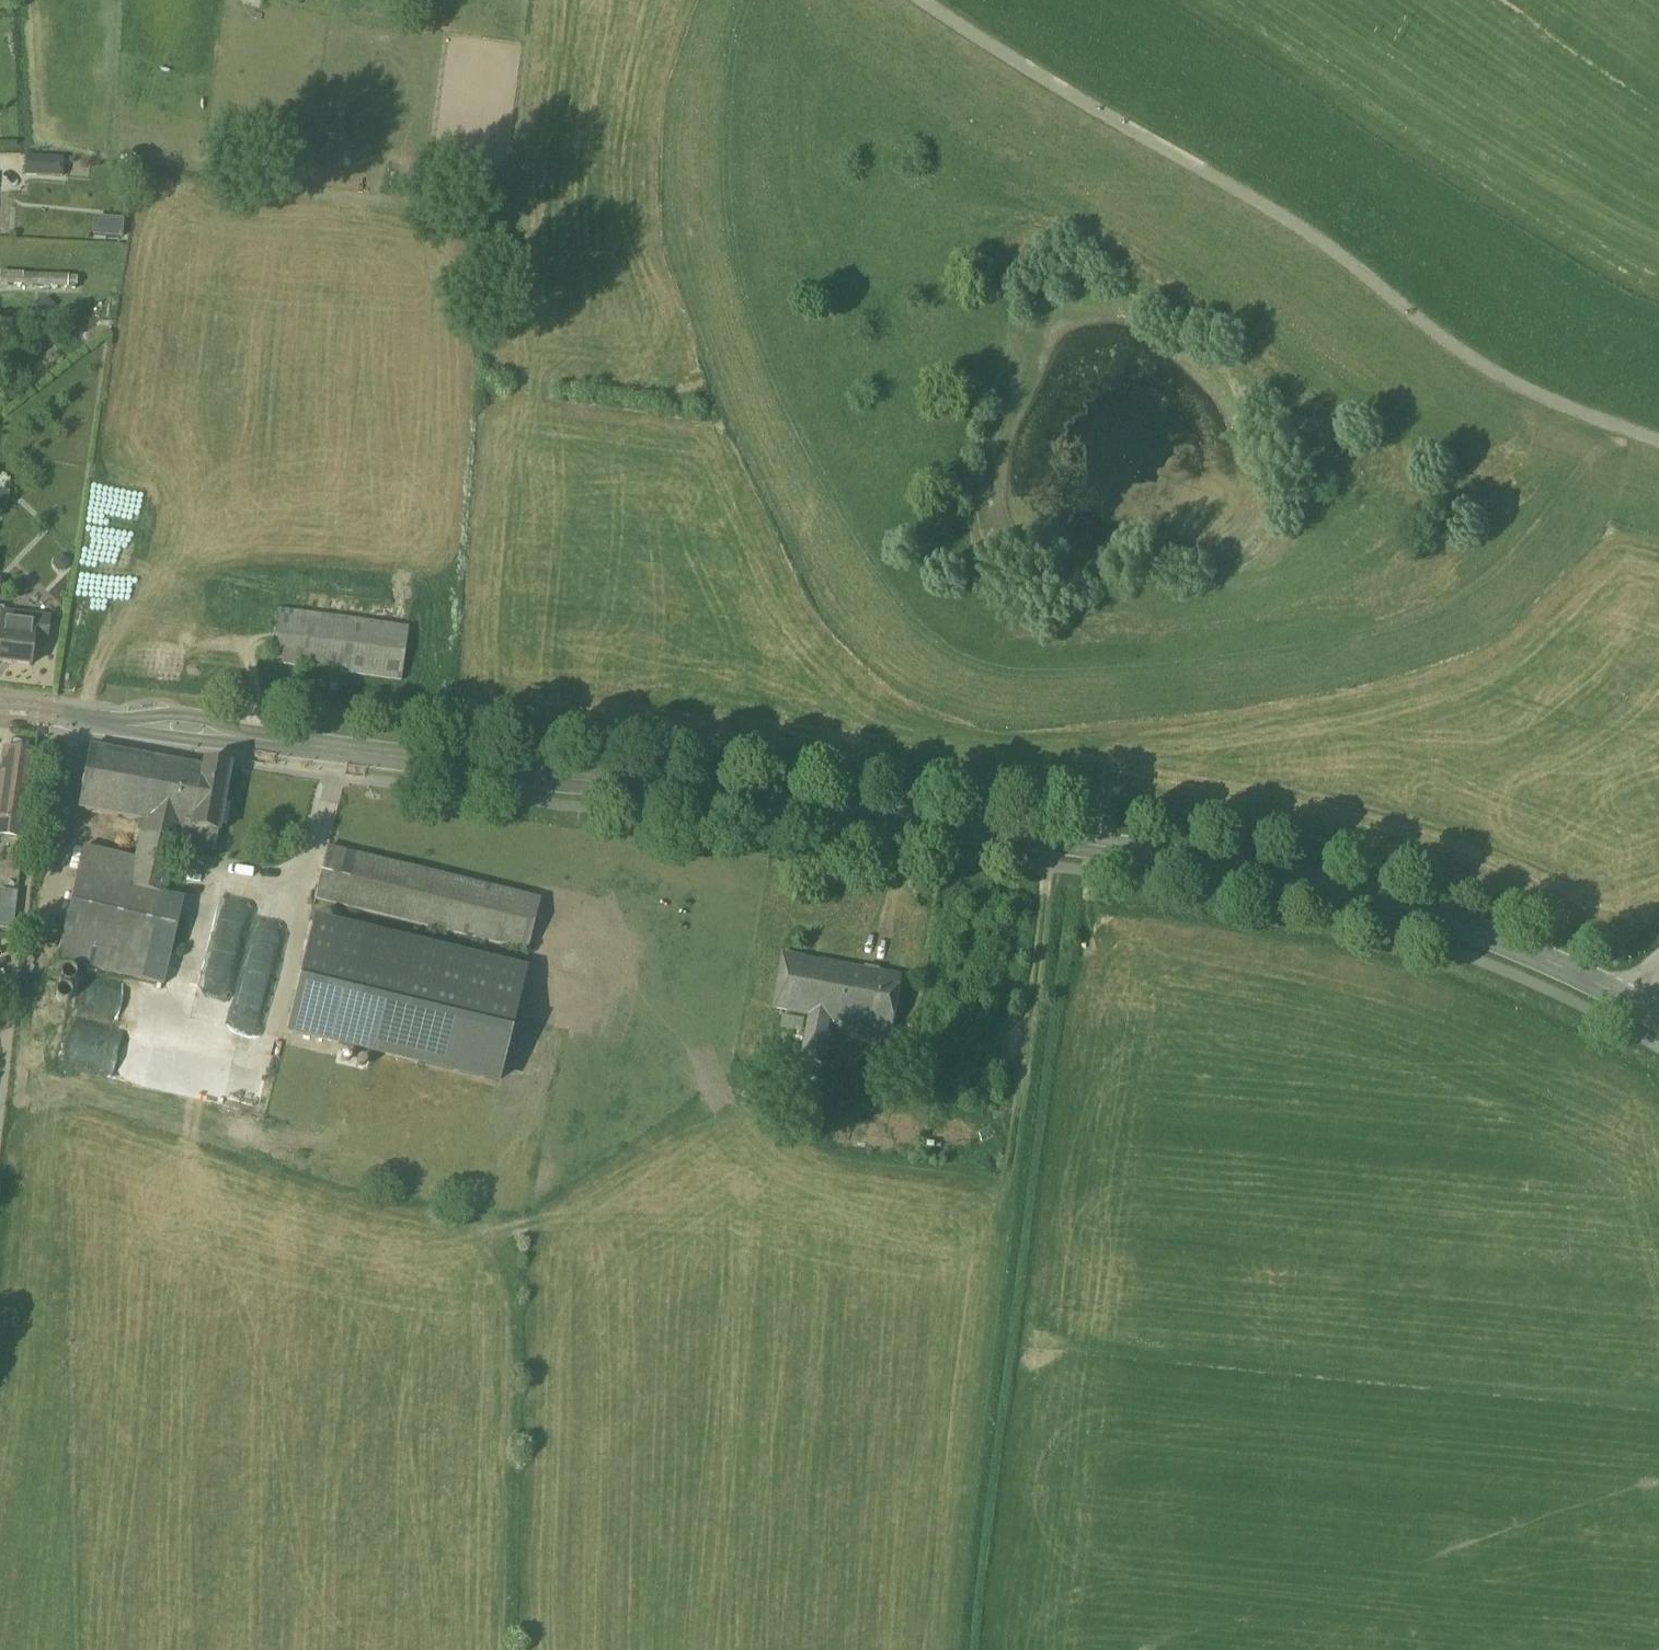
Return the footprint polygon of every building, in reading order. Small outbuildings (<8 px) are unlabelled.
[(38,157),(37,176),(63,177),(64,158),(38,157)] [(97,215),(94,233),(121,238),(124,219),(97,215)] [(77,277),(0,272),(0,284),(68,289),(68,287),(77,287),(77,277)] [(38,304),(37,313),(52,314),(53,305),(46,299),(38,304)] [(55,559),(53,566),(58,572),(66,571),(68,563),(63,557),(55,559)] [(31,666),(34,640),(47,642),(50,619),(19,615),(19,616),(3,614),(4,608),(0,607),(0,662),(31,666)] [(408,628),(277,610),(270,663),(401,681),(408,628)] [(185,765),(90,747),(78,810),(144,822),(174,827),(185,765)] [(24,840),(36,754),(5,749),(0,781),(0,836),(24,840)] [(203,768),(185,765),(174,827),(181,828),(179,834),(190,836),(189,844),(214,849),(229,767),(204,762),(203,768)] [(174,827),(144,822),(129,888),(164,896),(179,834),(181,828),(174,827)] [(540,900),(328,848),(315,899),(527,951),(540,900)] [(129,888),(77,876),(57,960),(80,965),(110,972),(164,985),(183,901),(164,896),(129,888)] [(13,926),(13,924),(15,909),(0,907),(0,925),(13,926)] [(253,953),(287,955),(289,917),(256,914),(253,953)] [(195,995),(204,997),(205,990),(227,994),(238,926),(207,921),(195,995)] [(523,973),(321,922),(294,1030),(495,1081),(523,973)] [(806,960),(785,956),(775,1008),(796,1012),(806,960)] [(902,978),(806,960),(796,1012),(811,1015),(829,1018),(892,1030),(902,978)] [(76,980),(76,977),(76,974),(74,972),(71,970),(68,969),(65,970),(63,972),(61,974),(61,977),(61,980),(63,983),(66,984),(69,985),(72,984),(74,983),(76,980)] [(149,1028),(156,1000),(84,982),(77,1010),(149,1028)] [(71,998),(72,995),(71,992),(69,990),(67,988),(64,988),(61,988),(58,990),(56,993),(56,996),(56,999),(58,1001),(61,1003),(64,1003),(67,1003),(69,1001),(71,998)] [(829,1018),(811,1015),(803,1060),(821,1063),(829,1018)]
